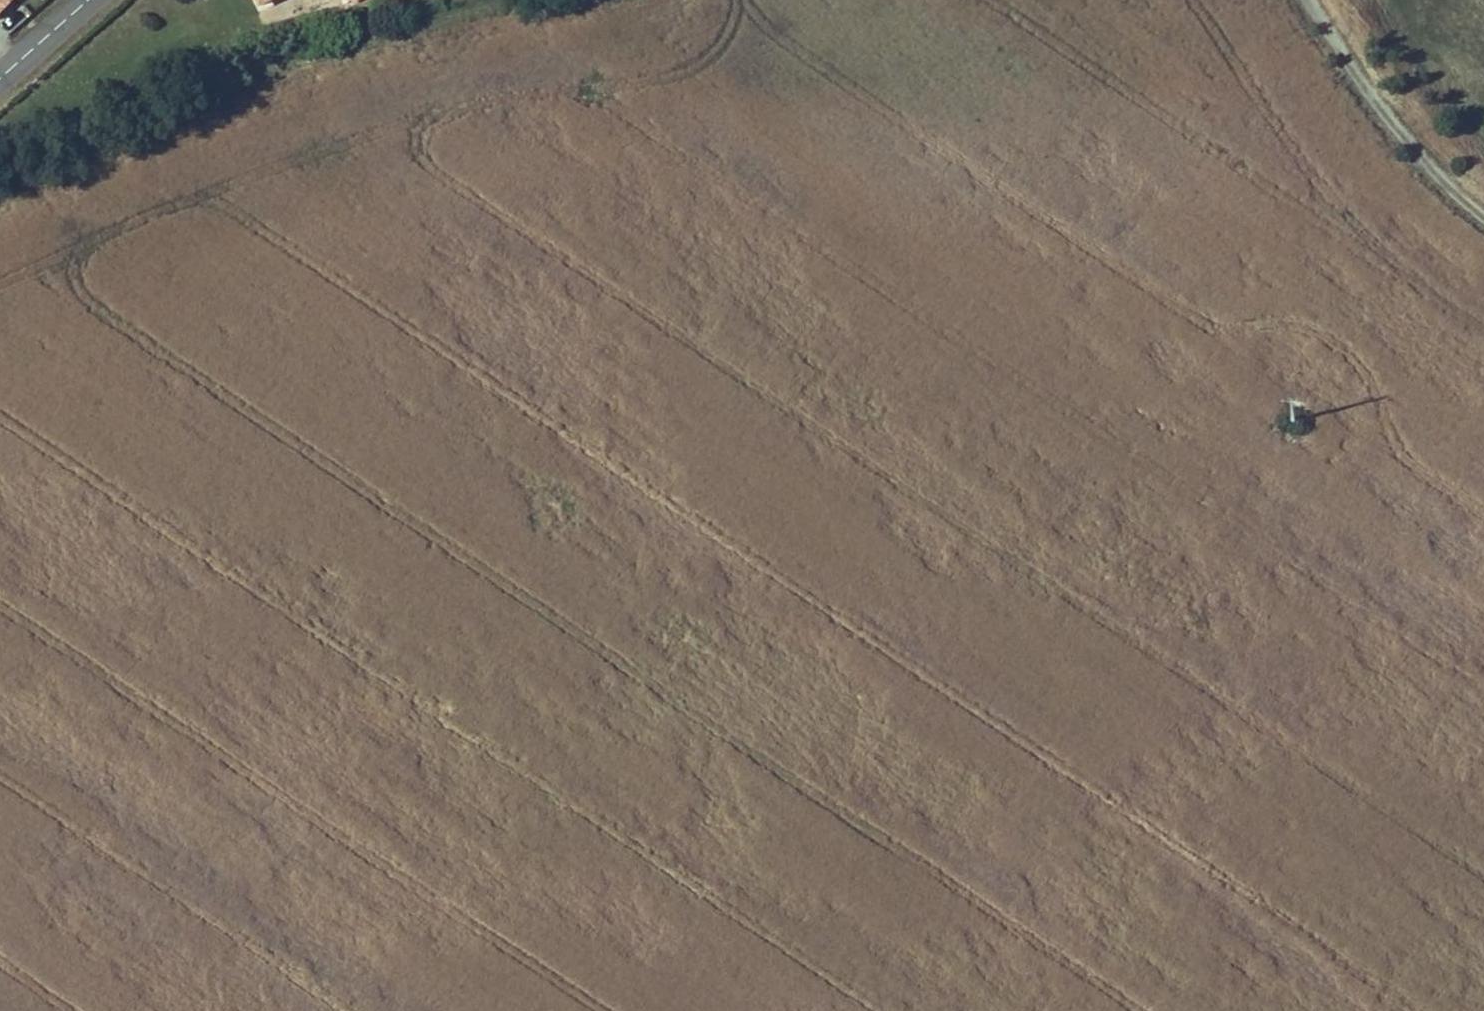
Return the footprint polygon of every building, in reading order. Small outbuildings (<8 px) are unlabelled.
[(11,0),(0,0),(0,12),(11,0)]
